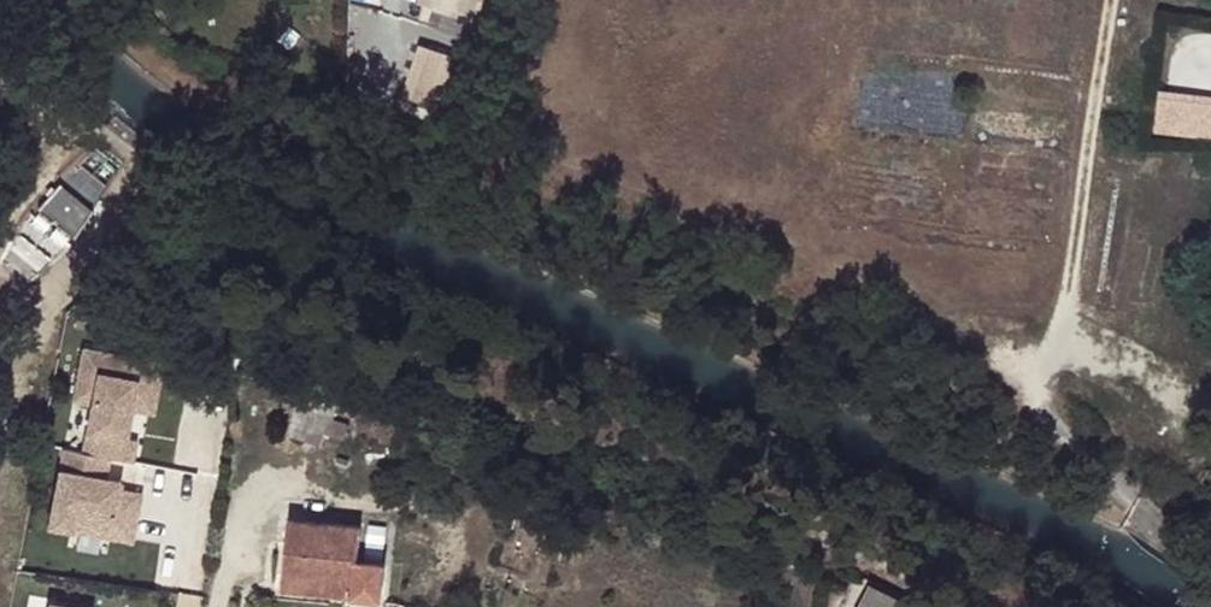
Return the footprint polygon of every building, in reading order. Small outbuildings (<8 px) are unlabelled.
[(481,18),(486,0),(422,0),(422,1),(481,18)] [(1210,136),(1210,93),(1161,90),(1158,133),(1210,136)] [(88,204),(69,232),(107,257),(126,230),(88,204)] [(63,443),(47,523),(137,540),(146,489),(121,484),(125,463),(137,465),(143,434),(130,431),(135,407),(157,412),(167,359),(85,343),(74,400),(89,403),(80,446),(63,443)] [(386,424),(331,404),(321,432),(357,445),(362,433),(380,440),(386,424)] [(1210,489),(1210,469),(1206,467),(1198,483),(1210,489)] [(388,590),(415,594),(419,558),(396,553),(399,522),(325,511),(318,564),(390,574),(388,590)] [(318,564),(316,580),(388,590),(390,574),(318,564)] [(96,602),(48,595),(46,606),(96,606),(96,602)]
